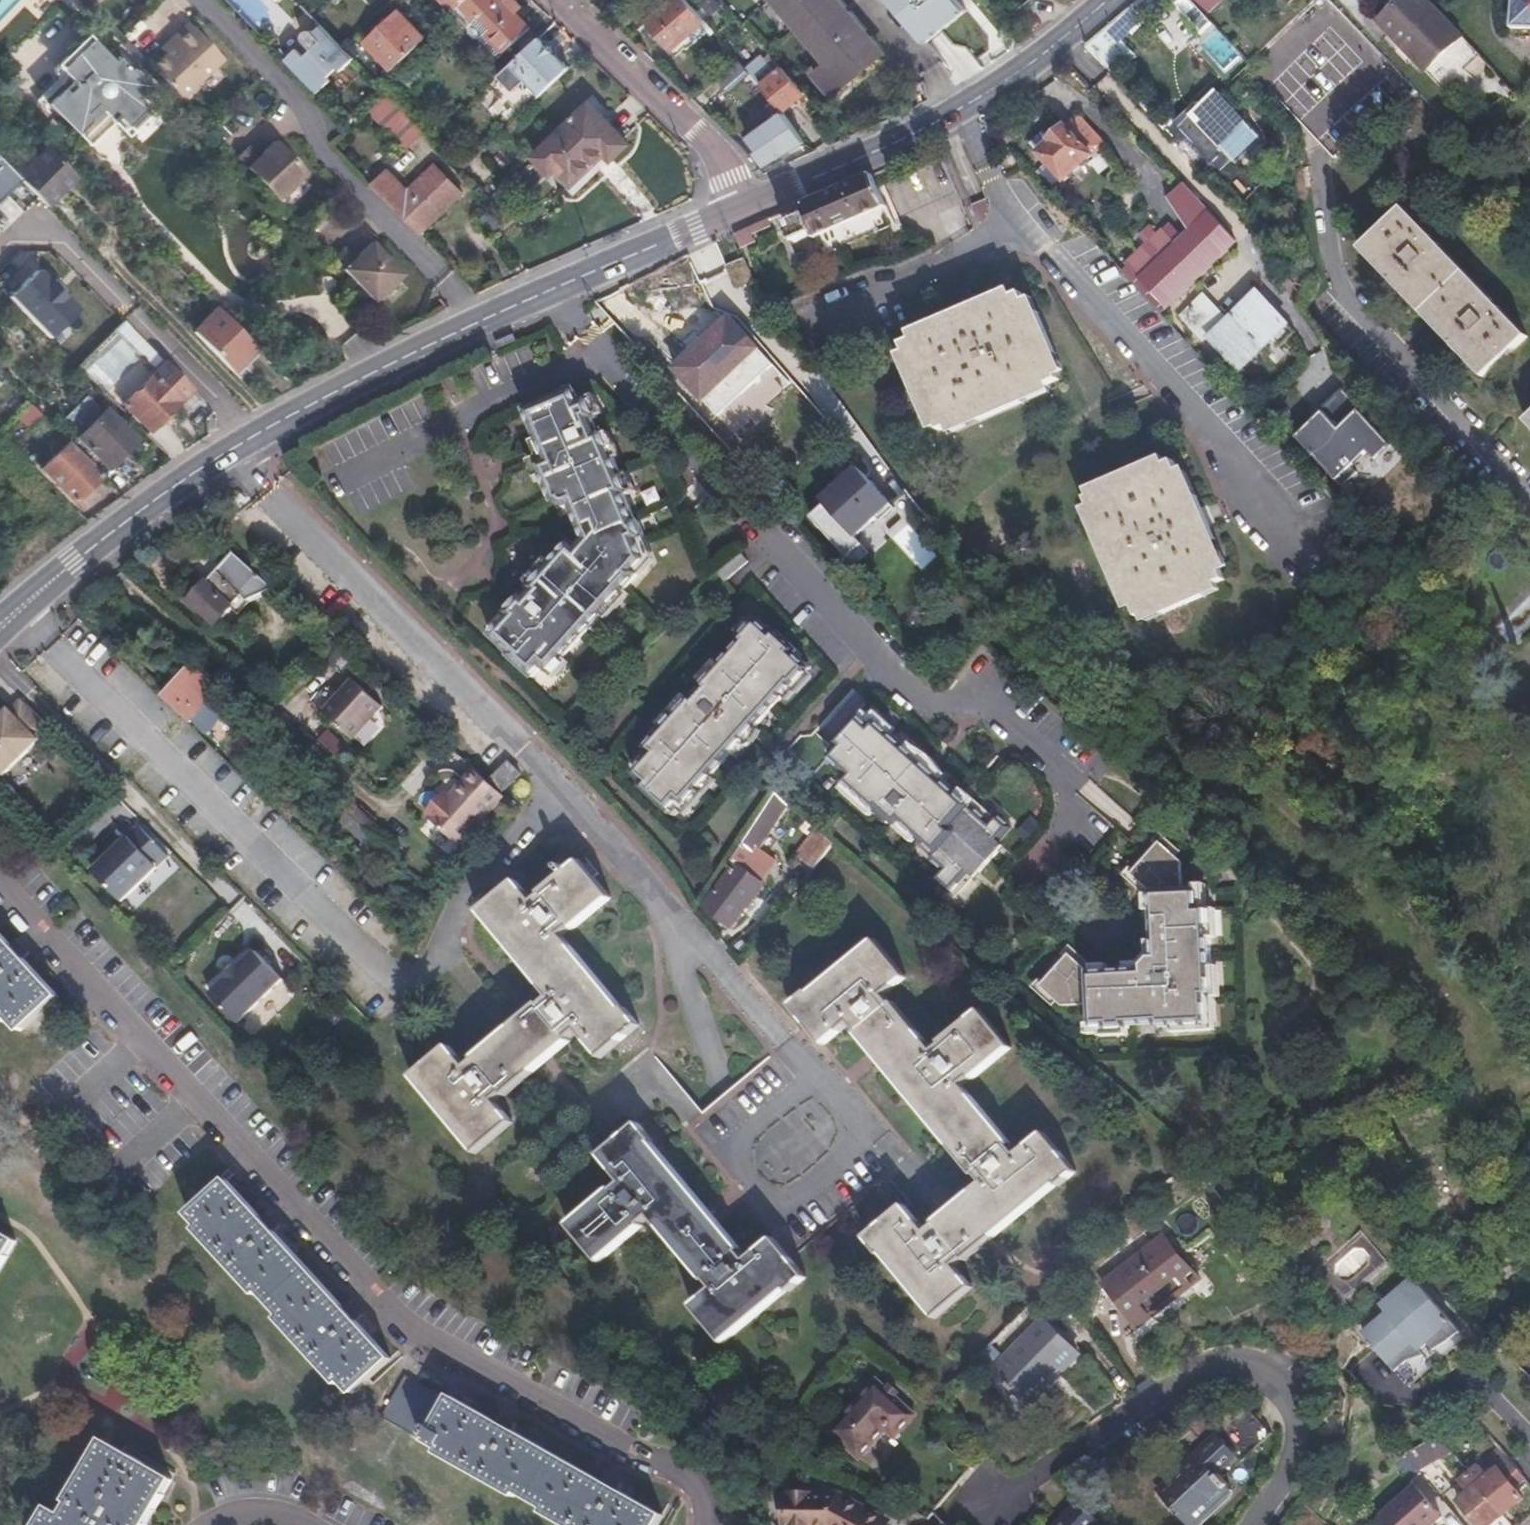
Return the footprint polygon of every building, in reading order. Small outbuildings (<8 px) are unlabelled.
[(455,10),(462,4),(466,0),(446,0),(455,10)] [(531,28),(517,13),(504,0),(466,0),(462,4),(477,20),(483,15),(494,26),(486,34),(504,53),(531,28)] [(515,0),(504,0),(517,13),(523,8),(515,0)] [(705,20),(688,0),(673,0),(647,23),(671,50),(681,41),(705,20)] [(838,0),(775,0),(813,45),(799,56),(833,95),(882,53),(838,0)] [(901,12),(913,2),(915,5),(921,0),(891,0),(901,12)] [(1204,33),(1215,23),(1207,15),(1193,0),(1173,0),(1204,33)] [(1207,15),(1225,0),(1193,0),(1207,15)] [(1430,0),(1402,0),(1379,22),(1428,73),(1465,37),(1430,0)] [(1512,28),(1529,28),(1529,0),(1512,0),(1512,28)] [(425,39),(399,11),(367,41),(394,69),(425,39)] [(499,58),(504,53),(486,34),(494,26),(483,15),(477,20),(471,26),(470,30),(471,33),(473,35),(475,37),(479,39),(499,58)] [(152,67),(182,99),(224,60),(189,23),(169,41),(174,47),(152,67)] [(344,47),(322,25),(315,32),(314,31),(310,30),(307,30),(304,33),(303,37),(304,40),(313,49),(306,55),(298,48),(286,59),(318,93),(331,81),(327,78),(338,67),(342,70),(354,58),(344,47)] [(1124,49),(1105,29),(1087,46),(1105,65),(1124,49)] [(1221,30),(1203,42),(1224,75),(1242,63),(1221,30)] [(571,67),(541,36),(512,64),(500,75),(515,91),(527,79),(542,95),(571,67)] [(113,63),(92,41),(61,69),(78,86),(69,95),(62,90),(48,104),(88,145),(116,118),(126,127),(145,110),(136,99),(150,86),(135,72),(132,74),(118,59),(113,63)] [(746,69),(737,58),(716,77),(724,88),(746,69)] [(783,111),(804,93),(781,67),(761,85),(783,111)] [(1184,131),(1175,139),(1206,172),(1224,154),(1229,159),(1257,131),(1219,92),(1202,108),(1197,103),(1175,122),(1184,131)] [(629,144),(590,103),(534,157),(551,175),(557,169),(572,185),(605,154),(612,160),(629,144)] [(804,142),(782,112),(748,137),(755,148),(754,153),(765,166),(804,142)] [(1046,133),(1031,146),(1065,182),(1107,144),(1079,113),(1051,138),(1046,133)] [(416,140),(390,114),(381,123),(406,149),(416,140)] [(237,157),(278,201),(307,173),(277,141),(259,158),(248,147),(237,157)] [(76,177),(46,147),(17,177),(22,182),(47,207),(76,177)] [(0,160),(0,204),(22,182),(17,177),(0,160)] [(463,193),(435,164),(408,191),(388,170),(373,185),(420,234),(463,193)] [(806,217),(789,224),(796,242),(813,234),(815,238),(818,237),(884,209),(888,207),(874,173),(801,204),(806,217)] [(1234,192),(1247,203),(1258,190),(1245,179),(1234,192)] [(1174,245),(1162,232),(1122,269),(1162,313),(1193,284),(1239,241),(1185,182),(1169,197),(1190,230),(1174,245)] [(1529,336),(1405,207),(1361,249),(1486,378),(1529,336)] [(884,209),(818,237),(826,254),(891,226),(884,209)] [(735,234),(741,248),(755,241),(749,228),(735,234)] [(333,259),(374,303),(403,275),(372,243),(355,259),(344,248),(333,259)] [(747,259),(730,266),(739,287),(756,280),(747,259)] [(80,310),(38,267),(7,296),(49,340),(80,310)] [(1204,341),(1209,337),(1240,370),(1290,323),(1258,290),(1229,318),(1208,296),(1206,298),(1193,284),(1162,313),(1179,331),(1187,323),(1204,341)] [(1012,288),(910,332),(913,339),(923,335),(1015,295),(1012,288)] [(913,339),(903,344),(907,352),(941,431),(949,428),(1012,400),(1050,384),(1060,379),(1059,377),(1043,340),(1026,300),(1023,292),(1015,295),(923,335),(913,339)] [(1066,373),(1033,298),(1026,300),(1043,340),(1059,377),(1066,373)] [(218,309),(194,332),(233,372),(257,348),(218,309)] [(165,363),(167,361),(126,319),(114,331),(113,331),(155,372),(165,363)] [(761,349),(739,325),(723,340),(714,331),(675,368),(704,401),(708,398),(712,403),(736,380),(731,376),(761,349)] [(180,401),(191,389),(165,363),(155,372),(113,331),(77,367),(119,409),(123,406),(149,432),(180,401)] [(491,356),(517,343),(514,337),(488,350),(491,356)] [(939,428),(907,352),(899,355),(932,431),(939,428)] [(1012,400),(949,428),(952,435),(1053,391),(1050,384),(1012,400)] [(527,596),(523,593),(514,602),(504,614),(507,617),(492,633),(513,653),(510,656),(536,680),(544,671),(550,676),(640,575),(635,571),(649,556),(640,538),(647,535),(647,534),(639,517),(637,518),(626,491),(630,489),(605,429),(600,431),(594,418),(599,416),(590,395),(582,399),(577,387),(526,409),(542,444),(546,455),(536,459),(554,501),(556,504),(558,506),(562,508),(566,509),(570,509),(573,508),(575,508),(587,536),(578,546),(571,540),(529,586),(532,589),(527,596)] [(1300,432),(1345,484),(1395,440),(1350,389),(1300,432)] [(138,440),(105,408),(101,412),(86,398),(66,418),(80,433),(76,437),(109,469),(138,440)] [(170,460),(211,432),(198,418),(180,401),(149,432),(146,435),(170,460)] [(76,502),(102,476),(67,442),(46,420),(31,405),(18,419),(33,434),(34,432),(55,454),(41,468),(76,502)] [(1091,497),(1143,474),(1168,463),(1164,457),(1088,490),(1091,497)] [(1091,497),(1088,498),(1091,506),(1116,564),(1135,607),(1139,618),(1142,617),(1166,606),(1219,583),(1226,580),(1223,572),(1219,563),(1179,471),(1175,460),(1168,463),(1143,474),(1091,497)] [(860,465),(811,516),(859,562),(872,548),(862,538),(898,501),(860,465)] [(1219,563),(1223,572),(1230,569),(1187,467),(1179,471),(1219,563)] [(1135,607),(1116,564),(1091,506),(1084,509),(1128,611),(1135,607)] [(910,527),(896,536),(917,568),(931,558),(910,527)] [(234,552),(190,602),(215,625),(233,606),(239,612),(248,601),(275,590),(234,552)] [(748,561),(740,552),(718,572),(725,581),(748,561)] [(1166,606),(1142,617),(1146,623),(1222,591),(1219,583),(1166,606)] [(1496,622),(1512,643),(1529,630),(1529,597),(1496,622)] [(741,642),(647,747),(654,754),(636,773),(647,783),(643,786),(672,812),(682,802),(686,806),(750,735),(792,688),(793,689),(812,669),(796,653),(799,650),(776,629),(773,632),(758,619),(738,639),(741,642)] [(223,687),(197,663),(164,699),(190,723),(192,721),(205,733),(223,714),(210,701),(223,687)] [(383,707),(352,679),(322,712),(353,740),(383,707)] [(22,699),(11,710),(9,708),(0,717),(0,773),(3,776),(51,728),(22,699)] [(874,724),(862,713),(834,744),(838,747),(829,758),(850,777),(840,788),(885,829),(889,825),(896,832),(900,828),(934,859),(932,861),(942,870),(933,880),(954,899),(975,878),(973,876),(975,874),(977,872),(980,875),(1001,851),(996,846),(998,844),(1000,841),(1013,828),(997,813),(993,817),(975,801),(972,805),(932,769),(878,720),(874,724)] [(329,728),(319,740),(337,754),(347,742),(329,728)] [(521,774),(508,761),(491,779),(503,791),(521,774)] [(504,797),(473,768),(447,797),(428,819),(460,846),(504,797)] [(447,797),(441,792),(422,814),(428,819),(447,797)] [(776,861),(759,848),(788,804),(776,793),(732,860),(737,863),(704,907),(730,927),(763,884),(760,882),(776,861)] [(400,846),(355,807),(341,822),(364,842),(358,849),(381,868),(400,846)] [(147,819),(100,864),(130,894),(177,849),(147,819)] [(1145,828),(1132,842),(1148,857),(1161,842),(1145,828)] [(833,843),(818,830),(798,856),(813,869),(833,843)] [(1006,846),(1000,841),(998,844),(996,846),(1001,851),(1006,846)] [(1079,962),(1070,954),(1041,986),(1064,1006),(1092,1005),(1093,1029),(1130,1027),(1130,1023),(1159,1021),(1159,1025),(1212,1023),(1210,997),(1215,996),(1211,906),(1202,906),(1201,888),(1185,889),(1184,861),(1161,842),(1148,857),(1133,874),(1142,883),(1151,891),(1155,957),(1153,957),(1149,961),(1145,966),(1145,968),(1089,971),(1079,962)] [(611,898),(581,861),(542,893),(544,895),(535,903),(517,881),(480,912),(552,998),(542,1006),(540,1004),(476,1058),(477,1060),(468,1068),(450,1046),(413,1077),(476,1153),(513,1122),(495,1101),(505,1093),(506,1095),(571,1041),(570,1038),(579,1031),(601,1058),(640,1026),(626,1009),(625,1010),(562,936),(572,928),(573,930),(611,898)] [(0,932),(0,1016),(6,1022),(12,1017),(24,1029),(59,996),(24,958),(31,952),(18,938),(11,944),(0,932)] [(793,1006),(825,1045),(852,1022),(861,1032),(859,1034),(975,1174),(977,1173),(985,1183),(937,1223),(938,1225),(928,1233),(906,1206),(867,1238),(881,1254),(883,1253),(937,1317),(973,1287),(956,1266),(965,1257),(967,1260),(1058,1183),(1060,1185),(1076,1172),(1045,1133),(1018,1155),(1010,1145),(1011,1144),(963,1085),(972,1077),(974,1079),(1011,1048),(981,1011),(943,1042),(945,1044),(936,1052),(896,1003),(894,1005),(885,995),(907,977),(877,940),(812,994),(810,992),(793,1006)] [(227,980),(211,994),(239,1023),(284,980),(257,951),(241,966),(239,963),(224,977),(227,980)] [(600,1262),(644,1226),(642,1224),(652,1216),(705,1280),(708,1278),(715,1289),(693,1306),(724,1343),(789,1289),(791,1291),(807,1278),(775,1239),(748,1261),(740,1251),(742,1249),(640,1124),(602,1155),(624,1183),(615,1191),(613,1189),(570,1225),(600,1262)] [(343,1306),(275,1232),(282,1226),(269,1212),(262,1218),(227,1180),(191,1212),(203,1225),(197,1230),(257,1295),(262,1290),(285,1314),(279,1319),(339,1385),(344,1379),(356,1392),(391,1359),(356,1320),(363,1314),(350,1300),(343,1306)] [(17,1241),(0,1231),(0,1270),(17,1241)] [(1196,1271),(1166,1233),(1103,1283),(1139,1329),(1170,1305),(1166,1301),(1190,1282),(1187,1278),(1196,1271)] [(1325,1271),(1348,1297),(1390,1260),(1367,1233),(1325,1271)] [(1202,1280),(1196,1271),(1187,1278),(1190,1282),(1166,1301),(1170,1305),(1202,1280)] [(1455,1319),(1416,1276),(1393,1296),(1400,1302),(1366,1332),(1398,1369),(1412,1384),(1468,1334),(1463,1329),(1455,1319)] [(1080,1354),(1045,1319),(996,1369),(1031,1404),(1080,1354)] [(1003,1354),(993,1343),(982,1355),(992,1365),(1003,1354)] [(444,1397),(406,1375),(382,1417),(421,1438),(444,1397)] [(877,1378),(830,1432),(860,1458),(886,1430),(895,1437),(917,1413),(877,1378)] [(513,1430),(517,1423),(501,1413),(496,1421),(451,1396),(428,1438),(442,1446),(438,1453),(515,1496),(520,1489),(548,1506),(544,1512),(567,1524),(658,1524),(663,1515),(618,1490),(622,1482),(606,1473),(601,1480),(513,1430)] [(1164,1492),(1193,1524),(1198,1524),(1234,1491),(1217,1473),(1236,1454),(1243,1462),(1272,1433),(1248,1407),(1217,1435),(1221,1440),(1202,1457),(1199,1454),(1188,1464),(1191,1467),(1164,1492)] [(1452,1451),(1440,1436),(1407,1454),(1420,1470),(1452,1451)] [(103,1439),(67,1501),(71,1503),(64,1515),(50,1507),(40,1524),(147,1524),(173,1480),(103,1439)] [(1480,1465),(1470,1473),(1505,1516),(1525,1499),(1516,1487),(1525,1480),(1500,1448),(1491,1456),(1500,1467),(1489,1476),(1480,1465)] [(1420,1470),(1407,1454),(1393,1461),(1411,1482),(1422,1473),(1420,1470)] [(1470,1473),(1459,1481),(1468,1493),(1458,1501),(1478,1524),(1494,1524),(1505,1516),(1470,1473)] [(1415,1485),(1378,1517),(1386,1524),(1434,1524),(1443,1517),(1415,1485)] [(786,1524),(881,1524),(885,1519),(839,1495),(786,1494),(786,1524)] [(1080,1501),(1062,1519),(1068,1524),(1098,1524),(1101,1521),(1080,1501)]
